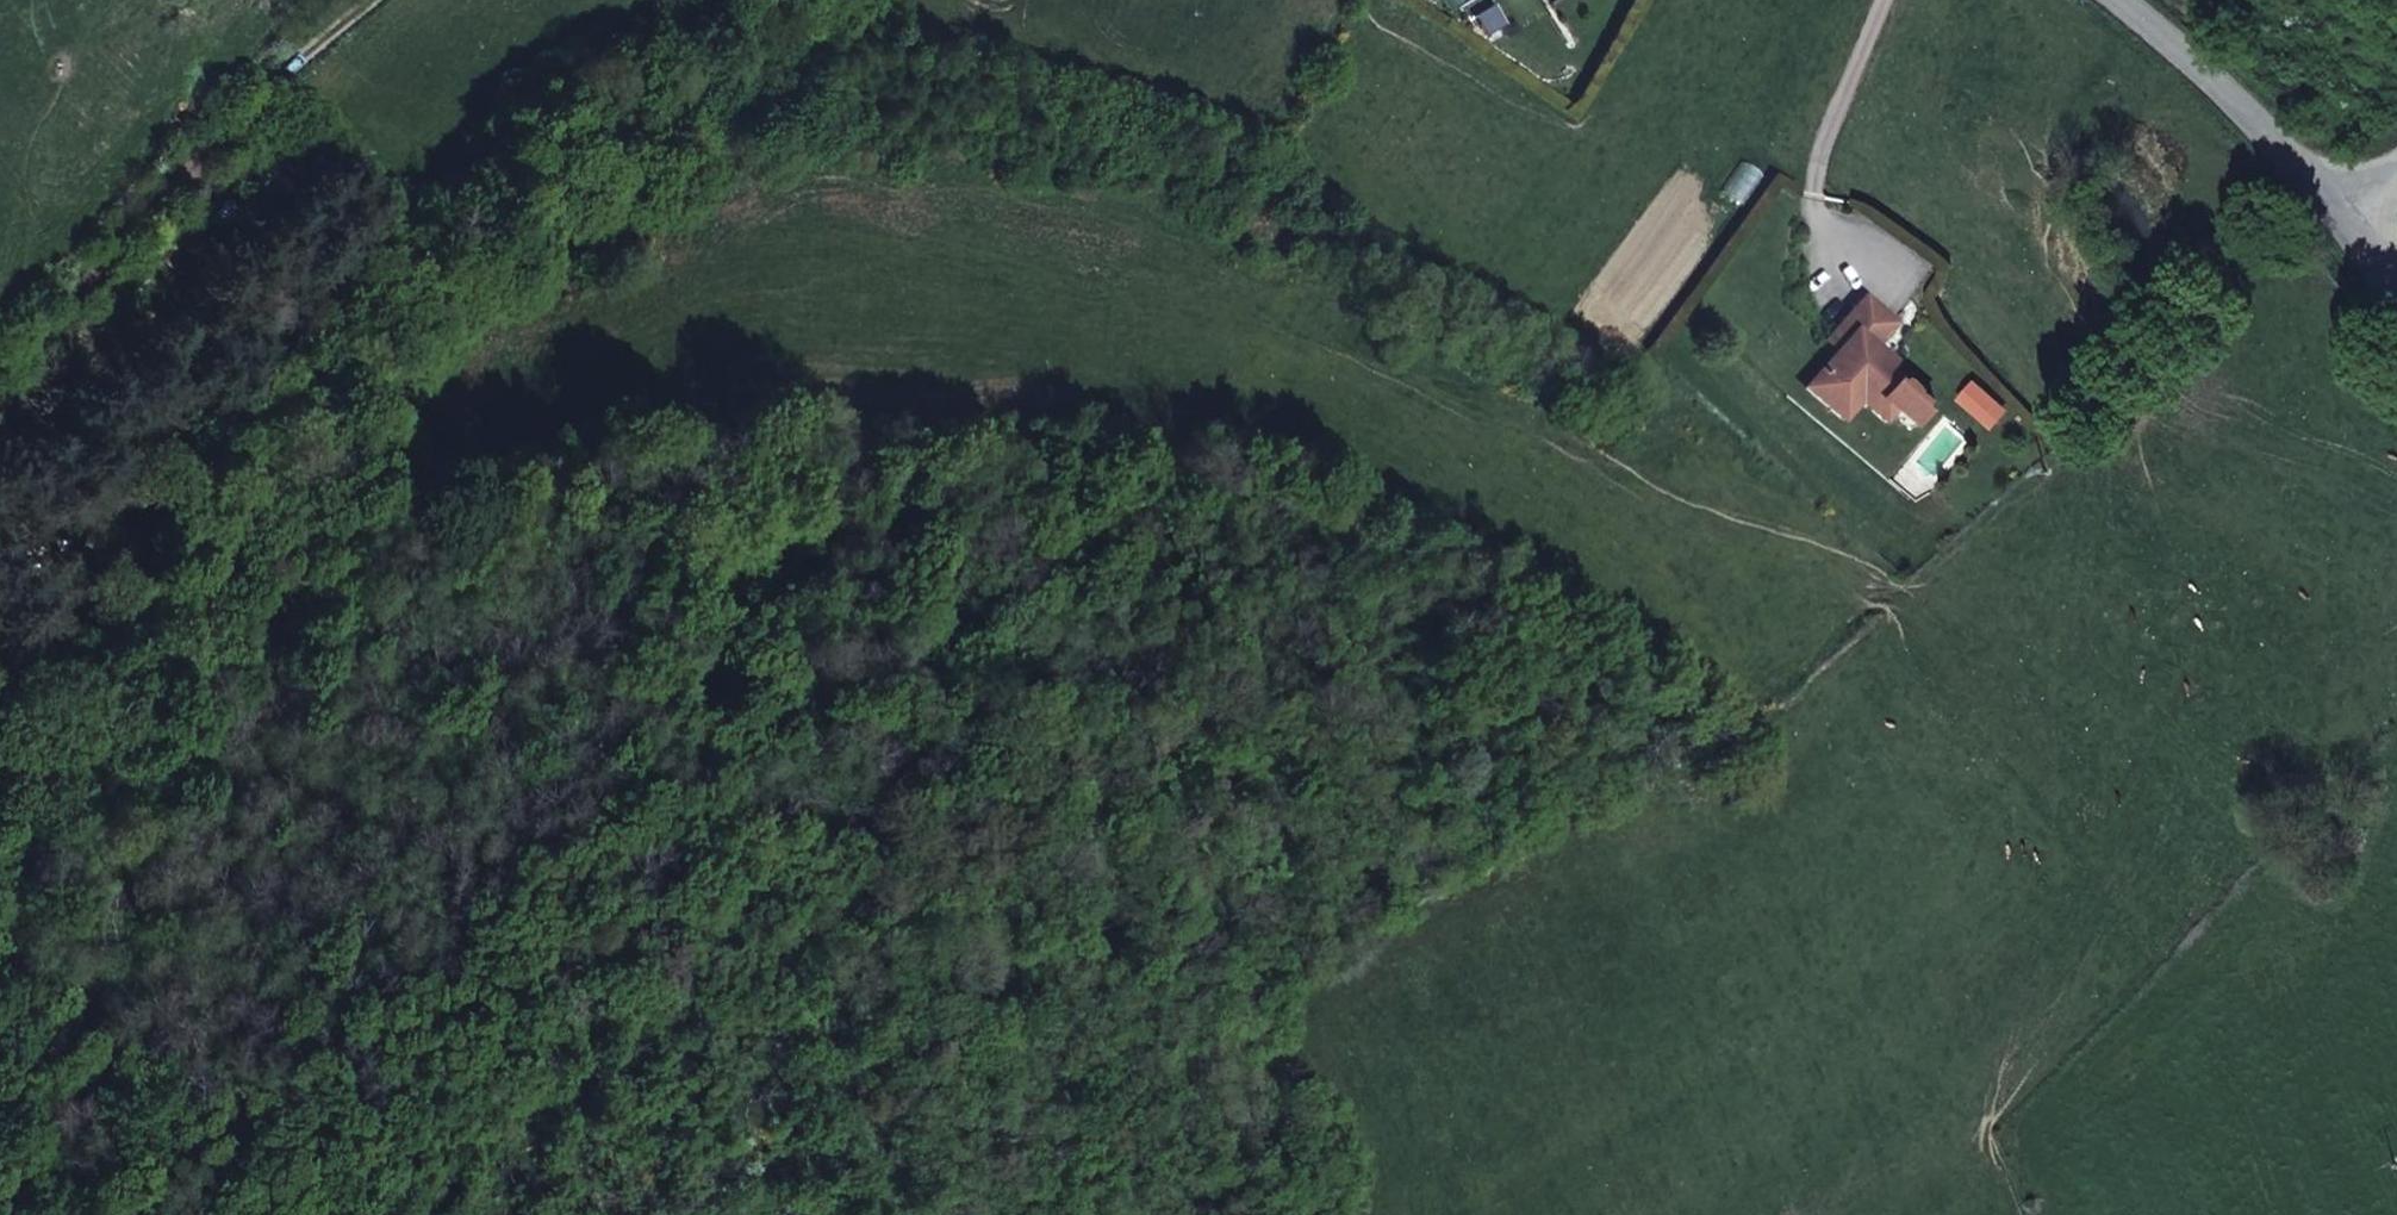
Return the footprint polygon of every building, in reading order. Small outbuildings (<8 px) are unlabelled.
[(1838,354),(1807,390),(1832,411),(1849,391),(1867,390),(1894,413),(1913,429),(1935,401),(1903,375),(1887,361),(1879,362),(1870,355),(1874,351),(1894,326),(1864,300),(1827,344),(1838,354)] [(1976,382),(1961,399),(1984,419),(1999,401),(1976,382)] [(1885,423),(1894,413),(1867,390),(1849,391),(1832,411),(1845,422),(1861,402),(1885,423)]
